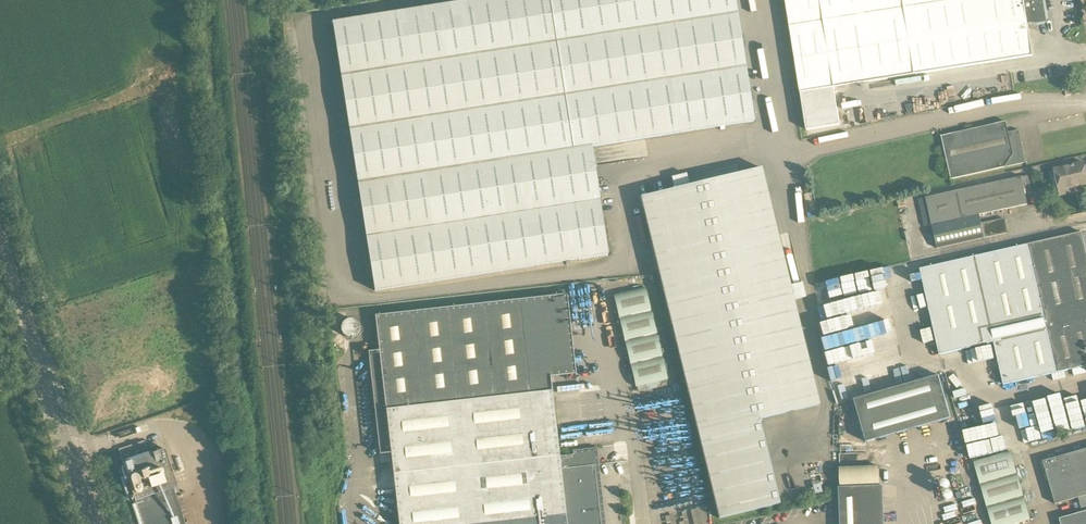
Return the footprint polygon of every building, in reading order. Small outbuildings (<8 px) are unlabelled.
[(608,254),(591,147),(754,122),(734,0),(472,0),(332,22),(375,291),(608,254)] [(1009,60),(1033,56),(1028,25),(1044,22),(1040,0),(785,0),(800,93),(1009,60)] [(1026,163),(1019,130),(1008,133),(1006,122),(941,137),(951,180),(1026,163)] [(1053,169),(1060,197),(1078,193),(1076,187),(1085,185),(1085,171),(1084,163),(1053,169)] [(719,519),(780,504),(758,419),(819,405),(761,168),(640,198),(719,519)] [(1029,176),(954,191),(918,200),(924,227),(932,225),(937,249),(984,239),(1008,234),(1005,219),(982,224),(980,215),(1028,204),(1025,194),(1032,192),(1029,176)] [(1060,219),(1063,211),(1054,208),(1052,216),(1060,219)] [(1027,245),(920,269),(939,355),(994,342),(1003,385),(1057,373),(1085,367),(1085,251),(1082,233),(1027,245)] [(666,380),(645,288),(613,296),(634,388),(666,380)] [(573,455),(559,457),(551,391),(550,378),(576,374),(567,295),(519,300),(375,317),(379,351),(368,352),(380,454),(390,453),(398,523),(606,523),(597,447),(573,450),(573,455)] [(951,418),(939,376),(854,400),(867,442),(951,418)] [(174,489),(178,488),(165,449),(123,463),(143,523),(177,523),(183,520),(174,489)] [(1083,512),(1060,519),(1061,523),(1085,523),(1085,450),(1043,462),(1055,504),(1078,498),(1083,512)] [(680,455),(688,491),(703,488),(695,452),(680,455)] [(992,523),(1016,523),(1030,520),(1010,452),(974,462),(992,523)] [(884,497),(883,488),(883,486),(839,488),(840,523),(885,523),(884,497)] [(695,515),(696,523),(710,520),(709,512),(695,515)]
